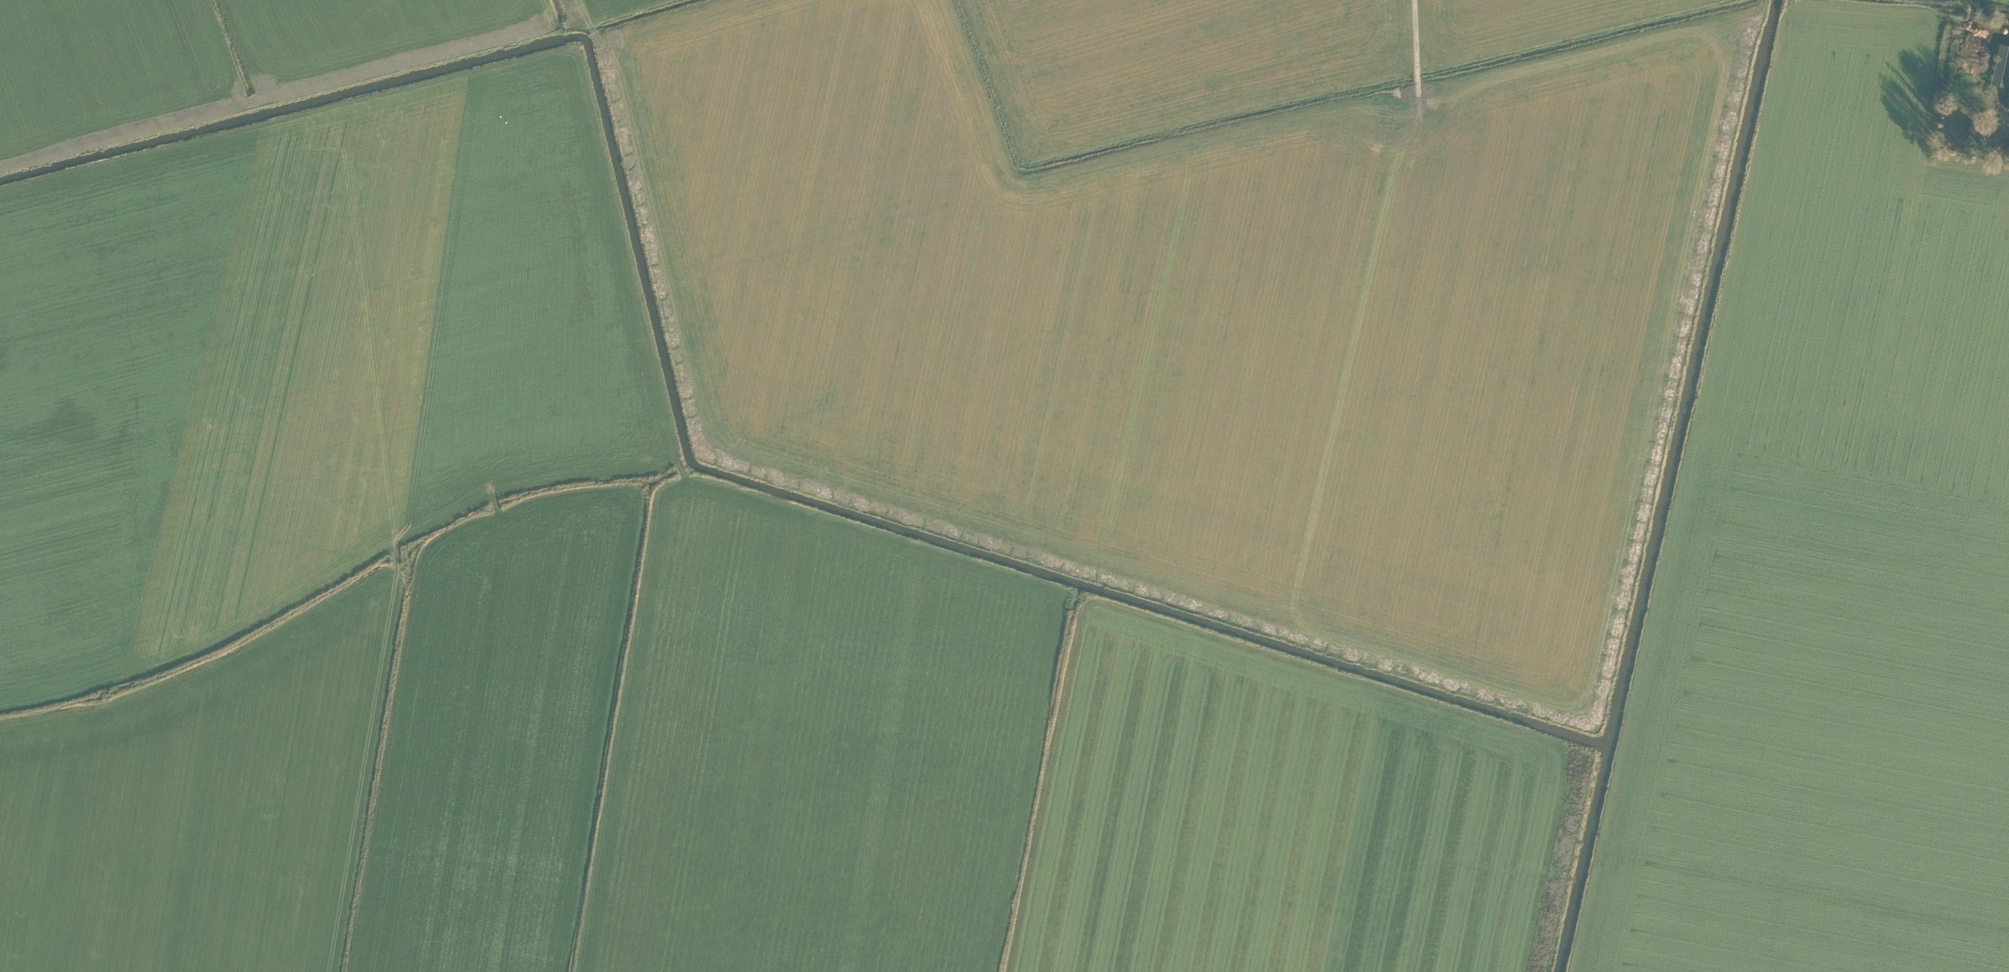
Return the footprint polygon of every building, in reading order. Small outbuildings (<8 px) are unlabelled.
[(2007,86),(2008,78),(2008,46),(2000,44),(1992,83),(2007,86)]
